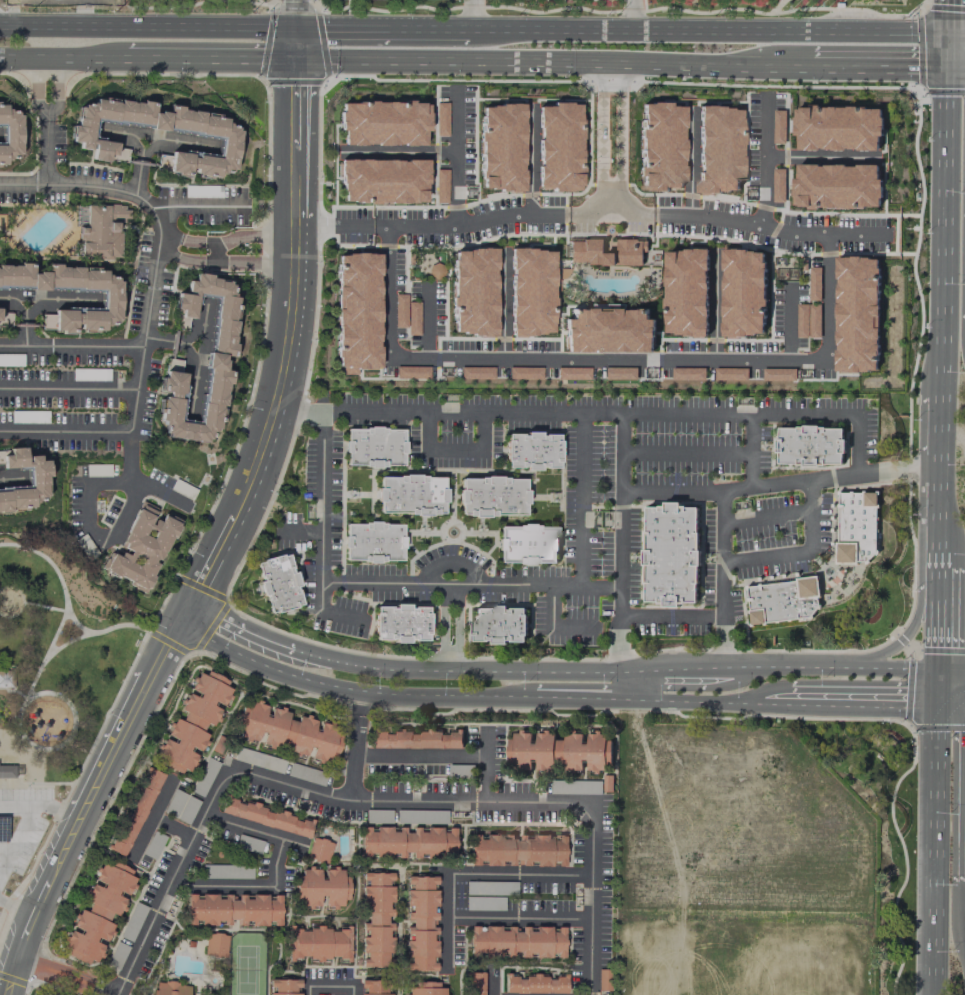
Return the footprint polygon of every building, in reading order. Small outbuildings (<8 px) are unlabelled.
[(94,120),(222,135),(219,156),(171,150),(169,170),(179,176),(188,177),(189,167),(202,175),(219,177),(224,169),(235,170),(239,129),(211,112),(168,107),(168,113),(154,111),(154,104),(96,97),(90,106),(77,104),(73,141),(79,142),(78,148),(92,150),(90,159),(106,161),(107,154),(115,155),(116,142),(92,139),(94,120)] [(447,136),(448,102),(437,102),(435,136),(447,136)] [(339,103),(339,144),(424,145),(424,103),(339,103)] [(0,104),(0,122),(3,122),(3,143),(0,143),(0,165),(6,165),(12,154),(20,154),(20,115),(0,104)] [(481,104),(524,104),(523,192),(481,191),(481,104)] [(537,104),(579,104),(578,190),(536,190),(537,104)] [(682,105),(640,104),(640,188),(682,189),(682,105)] [(697,108),(697,190),(739,190),(740,108),(697,108)] [(794,108),(794,150),(878,150),(878,109),(794,108)] [(785,110),(773,110),(772,144),(785,144),(785,110)] [(341,159),(425,160),(425,203),(340,202),(341,159)] [(796,164),(796,207),(879,207),(879,164),(796,164)] [(435,203),(447,203),(447,169),(435,169),(435,203)] [(783,202),(785,169),(773,169),(772,202),(783,202)] [(185,196),(217,197),(217,186),(185,185),(185,196)] [(79,257),(120,257),(120,230),(116,230),(116,220),(128,220),(128,205),(86,205),(86,227),(79,227),(79,257)] [(570,238),(569,263),(645,263),(645,239),(570,238)] [(453,249),(495,250),(493,335),(451,334),(453,249)] [(509,250),(509,334),(551,334),(551,250),(509,250)] [(665,250),(708,251),(705,336),(663,335),(665,250)] [(722,251),(764,251),(764,335),(722,335),(722,251)] [(337,253),(379,254),(378,369),(335,368),(337,253)] [(835,369),(876,370),(878,259),(836,259),(835,369)] [(86,266),(47,266),(47,272),(32,272),(32,267),(0,267),(0,288),(102,288),(102,308),(58,309),(42,317),(42,331),(74,331),(74,326),(78,324),(83,333),(95,332),(119,319),(119,278),(86,266)] [(820,300),(820,268),(809,268),(809,300),(820,300)] [(215,296),(201,422),(179,419),(185,361),(169,359),(160,382),(159,392),(167,393),(159,412),(158,422),(167,426),(164,434),(175,438),(208,442),(224,401),(228,367),(231,357),(238,296),(229,292),(232,284),(213,277),(194,274),(193,281),(187,280),(186,294),(176,293),(175,308),(182,309),(179,317),(193,318),(196,294),(215,296)] [(419,302),(406,301),(406,294),(395,294),(394,327),(407,327),(407,335),(419,335),(419,302)] [(820,305),(797,304),(796,338),(819,338),(820,305)] [(563,352),(563,311),(651,311),(651,352),(563,352)] [(0,354),(0,366),(22,366),(22,354),(0,354)] [(428,367),(395,366),(395,378),(428,379),(428,367)] [(491,379),(492,367),(460,367),(460,378),(491,379)] [(541,367),(508,367),(508,379),(541,379),(541,367)] [(589,380),(589,368),(556,367),(556,379),(589,380)] [(636,367),(603,368),(604,380),(637,380),(636,367)] [(704,368),(671,368),(672,380),(705,380),(704,368)] [(747,369),(715,368),(715,380),(747,381),(747,369)] [(795,368),(762,369),(762,381),(795,380),(795,368)] [(346,428),(345,465),(403,467),(404,430),(346,428)] [(778,428),(778,464),(842,464),(842,428),(778,428)] [(506,433),(506,468),(558,469),(558,434),(506,433)] [(31,510),(34,499),(48,498),(46,460),(25,453),(24,448),(0,449),(0,467),(28,465),(29,487),(0,489),(0,512),(31,510)] [(110,476),(110,464),(86,464),(86,476),(110,476)] [(377,475),(377,512),(443,514),(444,476),(377,475)] [(191,500),(197,489),(175,478),(169,489),(191,500)] [(460,478),(460,516),(524,517),(524,479),(460,478)] [(837,562),(867,563),(877,553),(878,492),(838,491),(837,562)] [(178,520),(162,514),(159,520),(152,517),(157,508),(139,500),(119,548),(121,549),(119,556),(108,552),(100,571),(145,590),(157,562),(160,563),(178,520)] [(646,507),(645,603),(695,604),(697,508),(646,507)] [(343,522),(343,562),(404,563),(404,523),(343,522)] [(499,526),(499,564),(557,564),(557,527),(499,526)] [(254,562),(271,615),(304,605),(287,552),(254,562)] [(746,586),(751,626),(810,618),(819,606),(815,577),(746,586)] [(473,605),(473,642),(525,642),(525,606),(473,605)] [(376,606),(375,641),(427,641),(427,606),(376,606)] [(196,753),(209,738),(202,733),(216,716),(222,709),(220,708),(233,692),(224,685),(226,683),(206,667),(187,689),(190,691),(177,706),(185,714),(179,721),(177,719),(164,734),(168,737),(152,755),(179,778),(198,755),(196,753)] [(0,670),(0,687),(13,687),(14,670),(0,670)] [(317,720),(297,715),(296,722),(287,719),(289,711),(268,706),(269,704),(248,699),(247,705),(242,703),(233,737),(257,744),(257,743),(307,756),(307,759),(326,764),(328,756),(334,757),(342,727),(317,721),(317,720)] [(371,747),(462,749),(462,732),(371,731),(371,747)] [(508,768),(533,769),(533,770),(554,770),(554,733),(533,733),(533,732),(508,732),(508,768)] [(555,770),(584,771),(609,772),(610,740),(605,740),(605,733),(587,732),(587,743),(582,743),(583,735),(564,734),(564,740),(556,740),(555,770)] [(285,759),(236,748),(233,760),(282,772),(285,759)] [(203,796),(218,762),(205,756),(190,791),(203,796)] [(290,763),(286,774),(317,784),(321,773),(290,763)] [(23,778),(22,766),(0,766),(0,778),(23,778)] [(160,773),(144,766),(109,850),(125,857),(160,773)] [(551,780),(551,793),(601,795),(601,781),(551,780)] [(163,811),(187,824),(199,802),(175,788),(163,811)] [(308,837),(312,821),(223,797),(219,814),(308,837)] [(361,858),(396,856),(396,858),(407,857),(455,856),(454,828),(404,830),(404,828),(369,829),(369,827),(360,827),(361,858)] [(166,836),(153,830),(142,854),(154,859),(166,836)] [(235,846),(259,853),(263,841),(238,834),(235,846)] [(564,864),(564,835),(528,836),(528,835),(517,835),(478,836),(478,834),(470,835),(470,865),(481,865),(515,864),(515,866),(564,864)] [(332,841),(311,837),(307,859),(328,863),(332,841)] [(137,873),(102,858),(92,882),(93,882),(81,910),(78,909),(70,929),(71,929),(61,952),(95,966),(104,944),(105,944),(113,925),(107,922),(111,913),(118,916),(126,897),(127,897),(137,873)] [(251,878),(251,866),(202,865),(202,878),(251,878)] [(296,907),(321,907),(346,907),(346,876),(342,876),(342,868),(321,868),(296,868),(296,907)] [(361,967),(390,967),(390,937),(391,873),(362,872),(361,904),(366,904),(366,921),(361,921),(361,967)] [(435,876),(406,876),(406,912),(406,920),(407,920),(407,970),(435,970),(435,959),(436,959),(436,941),(433,941),(433,927),(435,927),(435,876)] [(516,895),(516,882),(466,881),(465,894),(516,895)] [(186,924),(236,924),(236,925),(279,925),(279,895),(269,895),(194,895),(194,894),(186,894),(186,924)] [(147,907),(134,902),(119,936),(131,942),(147,907)] [(350,929),(299,928),(299,926),(287,925),(286,959),(349,959),(350,929)] [(563,927),(518,927),(518,926),(470,927),(470,955),(519,955),(519,958),(563,958),(563,927)] [(227,934),(205,932),(204,955),(225,957),(227,934)] [(598,990),(610,990),(610,970),(598,970),(598,990)] [(483,972),(465,972),(465,994),(483,994),(483,972)] [(566,992),(565,975),(504,975),(504,993),(566,992)] [(270,979),(270,994),(298,994),(299,979),(270,979)] [(388,993),(386,993),(386,980),(360,980),(360,994),(388,994),(388,993)] [(154,981),(152,994),(188,994),(189,984),(154,981)] [(444,987),(426,982),(411,982),(407,994),(444,994),(444,987)]
